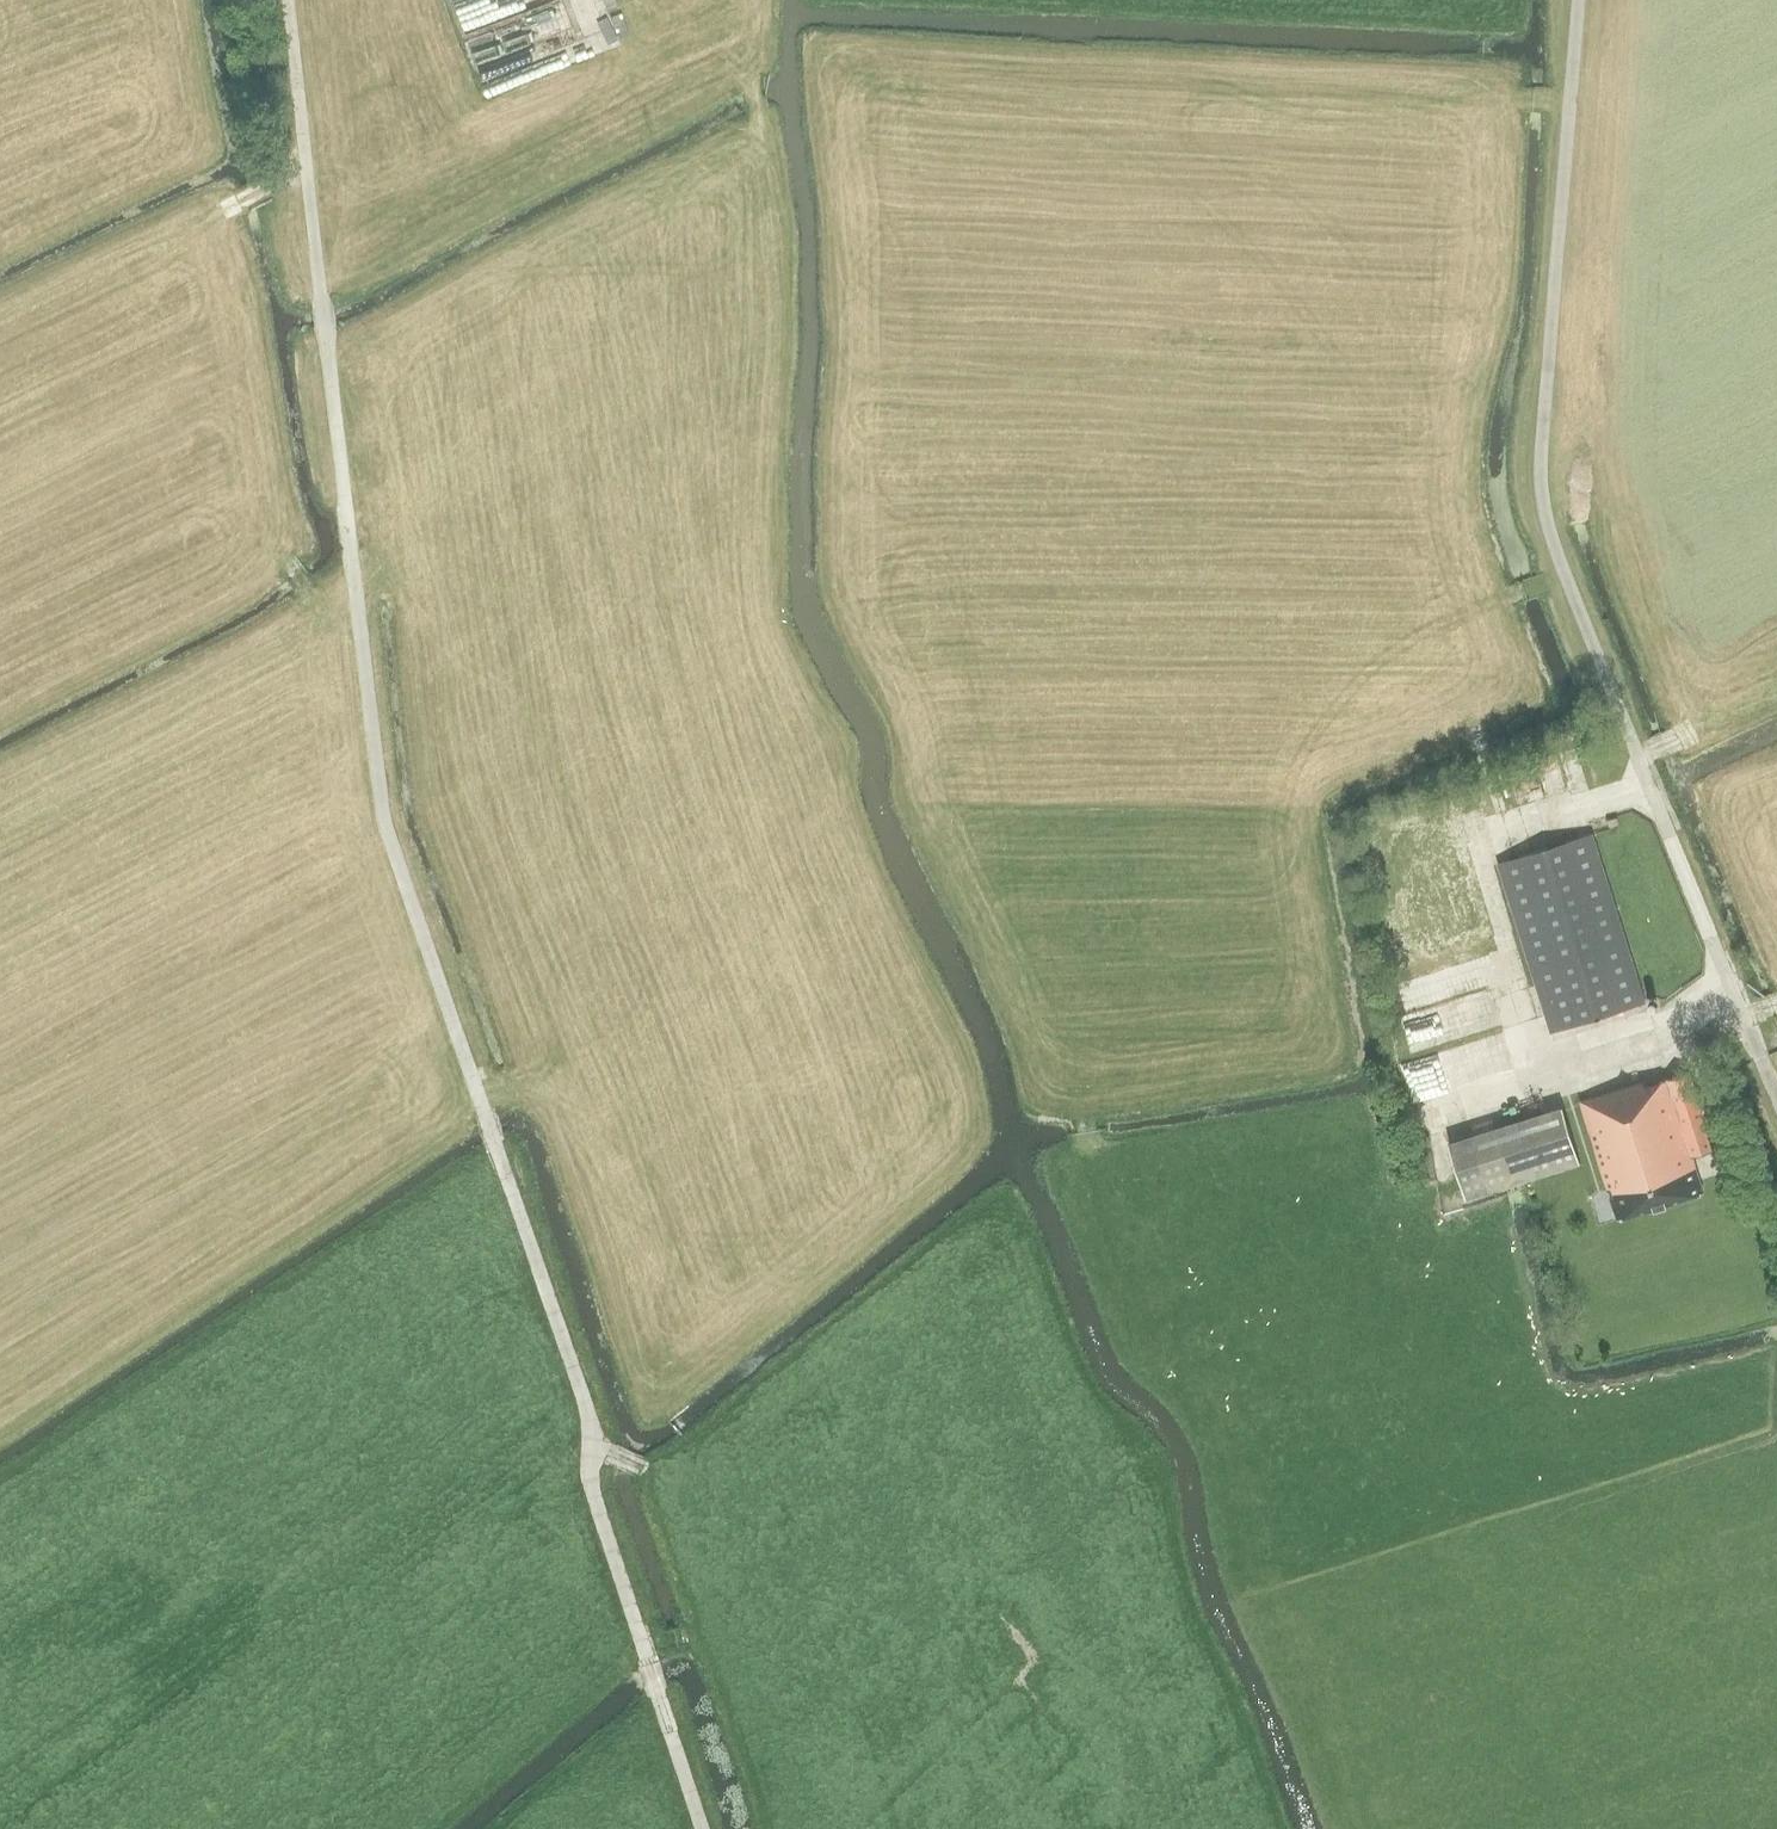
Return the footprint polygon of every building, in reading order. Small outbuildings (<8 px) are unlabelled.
[(1552,1031),(1646,1001),(1594,834),(1500,863),(1552,1031)] [(1706,1191),(1694,1155),(1713,1149),(1703,1115),(1704,1114),(1690,1070),(1647,1084),(1646,1080),(1581,1100),(1610,1190),(1614,1189),(1616,1195),(1612,1196),(1619,1219),(1706,1191)] [(1581,1161),(1564,1105),(1450,1141),(1467,1196),(1581,1161)]
